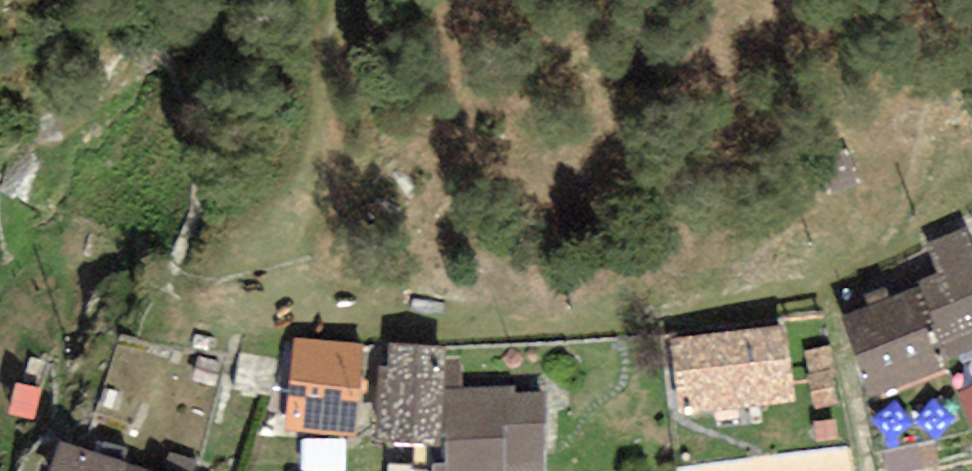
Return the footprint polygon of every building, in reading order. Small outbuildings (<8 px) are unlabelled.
[(850,147),(821,159),(835,195),(865,182),(850,147)] [(883,395),(950,368),(946,358),(971,348),(971,226),(930,243),(941,270),(922,278),(924,283),(850,313),(883,395)] [(804,401),(794,323),(683,337),(693,414),(804,401)] [(365,434),(371,343),(298,339),(292,429),(365,434)] [(395,365),(386,364),(384,439),(453,440),(452,387),(453,344),(396,343),(395,365)] [(836,345),(806,350),(816,405),(846,399),(836,345)] [(22,383),(13,413),(35,419),(43,389),(22,383)] [(452,387),(453,440),(453,461),(439,461),(439,470),(553,470),(552,392),(519,392),(518,386),(452,387)] [(961,391),(971,414),(971,386),(961,391)] [(66,440),(57,470),(166,470),(66,440)] [(678,468),(679,470),(860,470),(855,446),(678,468)]
